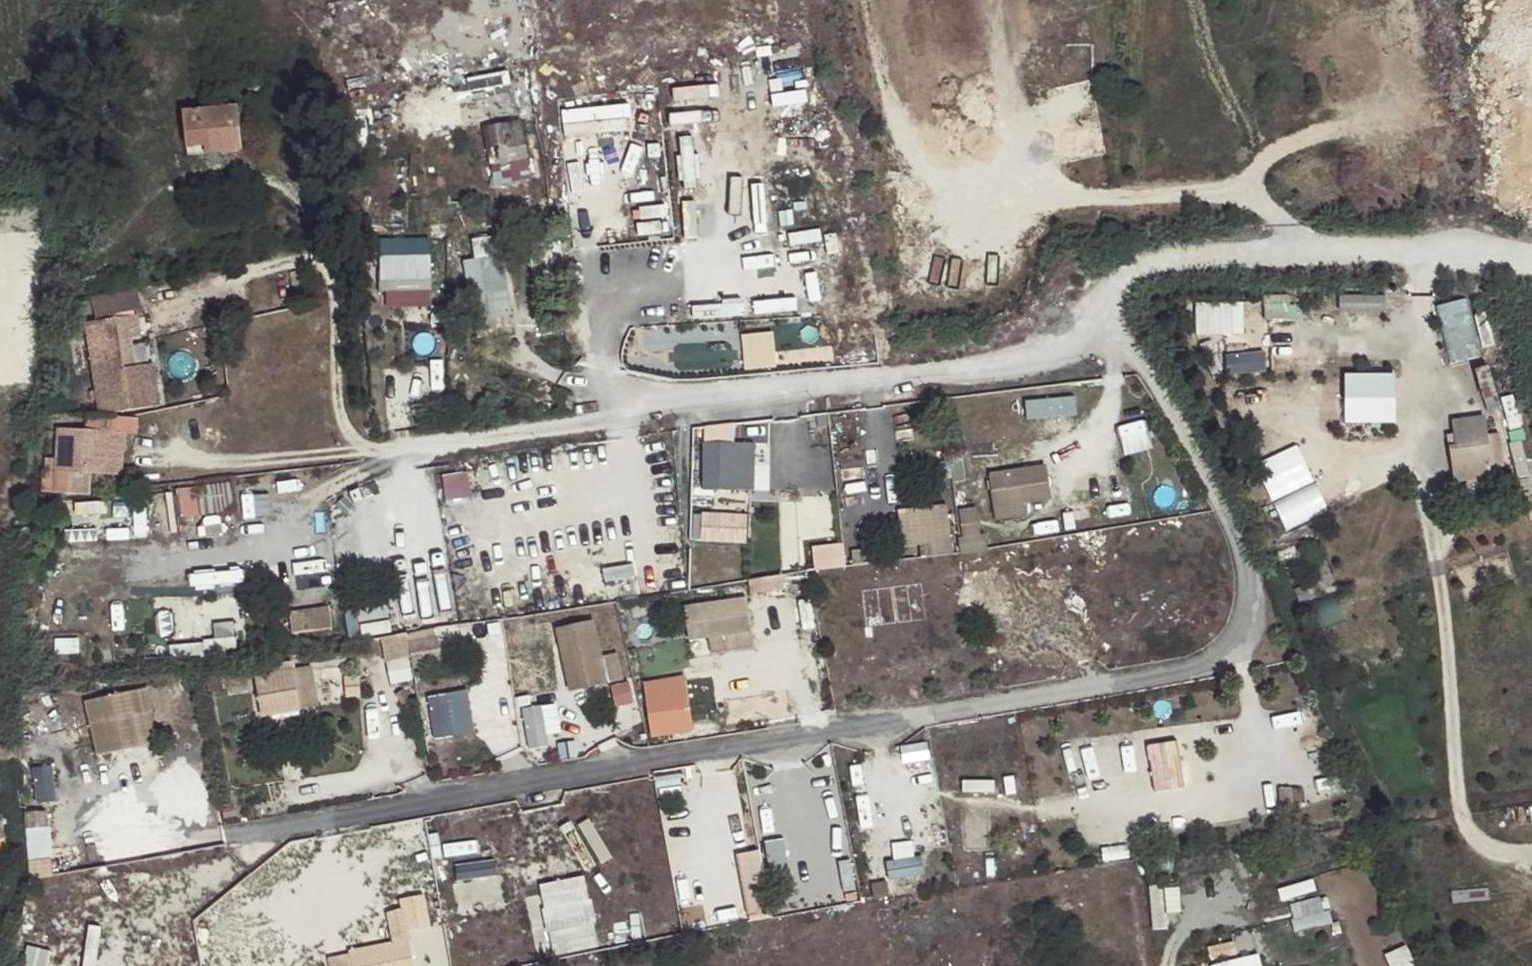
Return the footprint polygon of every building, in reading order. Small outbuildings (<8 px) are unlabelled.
[(184,112),(187,147),(206,145),(206,152),(243,149),(238,106),(184,112)] [(491,122),(499,182),(536,178),(528,117),(491,122)] [(206,145),(187,147),(188,155),(206,152),(206,145)] [(758,269),(785,269),(785,224),(759,224),(758,269)] [(482,255),(471,256),(474,303),(512,300),(506,233),(481,235),(482,255)] [(427,241),(381,241),(381,282),(427,282),(427,241)] [(135,288),(90,298),(96,321),(142,311),(135,288)] [(1448,300),(1453,359),(1479,357),(1474,297),(1448,300)] [(87,332),(97,417),(141,412),(131,326),(87,332)] [(746,330),(749,367),(781,365),(778,328),(746,330)] [(1261,351),(1261,336),(1225,335),(1225,351),(1261,351)] [(1404,421),(1404,370),(1353,370),(1352,421),(1404,421)] [(1456,419),(1464,479),(1499,474),(1491,415),(1456,419)] [(41,470),(41,493),(90,495),(91,474),(108,475),(108,470),(110,432),(124,434),(137,434),(138,418),(123,418),(97,417),(86,416),(85,430),(56,428),(54,471),(41,470)] [(110,432),(108,470),(123,472),(124,434),(110,432)] [(1263,458),(1288,526),(1331,510),(1307,442),(1263,458)] [(707,443),(702,491),(754,497),(759,449),(707,443)] [(1043,465),(991,470),(994,504),(1046,500),(1043,465)] [(474,469),(447,471),(449,497),(476,495),(474,469)] [(235,508),(232,481),(183,487),(186,514),(235,508)] [(926,543),(927,554),(957,552),(954,502),(903,505),(906,544),(926,543)] [(963,507),(968,551),(990,548),(984,504),(963,507)] [(706,510),(706,539),(752,539),(752,510),(706,510)] [(818,543),(820,566),(851,563),(849,539),(818,543)] [(744,595),(685,606),(690,639),(751,628),(744,595)] [(297,632),(337,626),(334,602),(293,608),(297,632)] [(429,607),(399,611),(400,622),(430,618),(429,607)] [(244,611),(202,616),(204,638),(206,650),(247,645),(244,611)] [(202,616),(183,618),(186,640),(204,638),(202,616)] [(183,618),(155,621),(159,656),(170,655),(168,645),(186,643),(186,640),(183,618)] [(595,620),(556,627),(567,687),(607,679),(595,620)] [(168,645),(170,655),(186,652),(186,643),(168,645)] [(610,653),(614,679),(626,677),(623,651),(610,653)] [(414,678),(412,659),(393,661),(394,679),(414,678)] [(294,670),(257,675),(263,727),(300,723),(294,670)] [(642,685),(649,741),(689,736),(682,680),(642,685)] [(147,687),(88,698),(98,754),(156,744),(147,687)] [(453,699),(429,705),(435,738),(461,733),(453,699)] [(530,703),(529,746),(561,746),(561,703),(530,703)] [(1186,738),(1151,741),(1155,789),(1189,786),(1186,738)] [(57,765),(37,766),(39,801),(59,800),(57,765)] [(34,769),(23,770),(26,798),(38,796),(34,769)] [(57,853),(55,808),(29,809),(31,855),(57,853)] [(921,848),(888,855),(893,876),(925,869),(921,848)] [(752,851),(744,851),(749,915),(771,913),(767,855),(752,856),(752,851)] [(34,857),(35,874),(56,873),(55,856),(34,857)] [(555,953),(603,946),(593,874),(545,880),(555,953)] [(623,875),(609,878),(618,921),(633,917),(623,875)] [(1316,878),(1284,887),(1289,902),(1320,893),(1316,878)] [(1171,909),(1184,909),(1183,884),(1155,884),(1156,926),(1172,926),(1171,909)] [(1292,901),(1298,929),(1332,922),(1326,895),(1292,901)] [(412,929),(436,925),(431,896),(390,903),(397,940),(332,952),(335,965),(419,965),(412,929)] [(414,931),(421,965),(443,965),(434,927),(414,931)] [(1237,939),(1212,946),(1216,960),(1241,953),(1237,939)] [(1207,965),(1266,965),(1261,949),(1207,965)]
